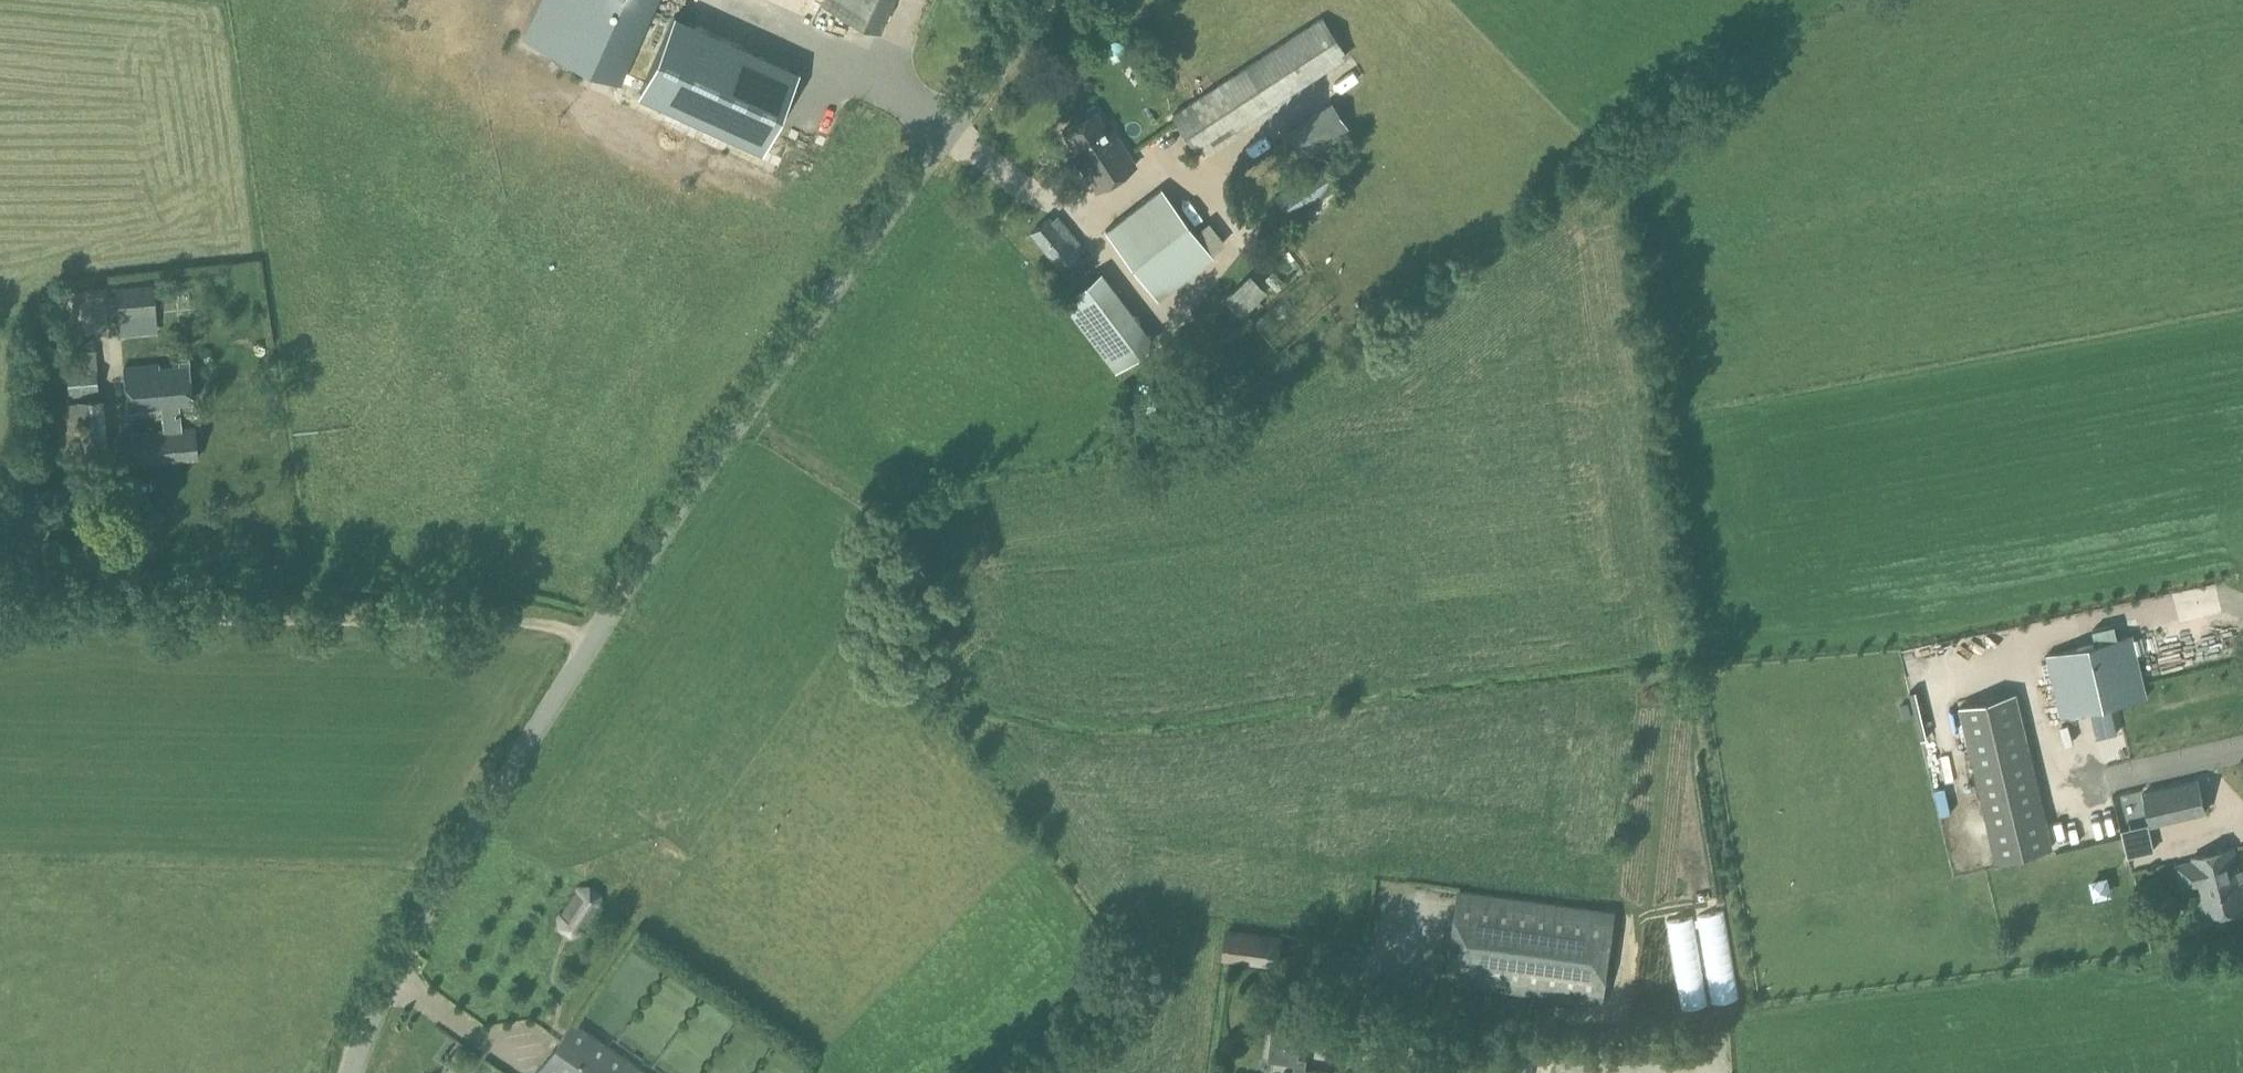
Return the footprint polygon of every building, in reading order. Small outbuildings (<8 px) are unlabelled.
[(621,83),(658,0),(541,0),(523,38),(621,83)] [(822,4),(878,30),(892,0),(823,0),(822,4)] [(1172,114),(1198,154),(1349,55),(1323,16),(1172,114)] [(797,71),(767,57),(732,134),(762,147),(797,71)] [(1331,87),(1359,69),(1352,57),(1324,75),(1331,87)] [(1304,160),(1350,130),(1331,100),(1284,130),(1304,160)] [(1076,158),(1096,191),(1137,164),(1114,128),(1110,130),(1097,109),(1063,131),(1080,156),(1076,158)] [(1289,219),(1336,187),(1320,163),(1291,183),(1294,187),(1276,199),(1289,219)] [(1213,253),(1224,245),(1206,223),(1196,230),(1164,188),(1105,232),(1157,301),(1216,255),(1213,253)] [(1220,213),(1208,222),(1220,237),(1231,228),(1220,213)] [(1030,233),(1060,269),(1080,252),(1051,216),(1030,233)] [(1116,373),(1152,346),(1098,274),(1062,301),(1116,373)] [(1242,317),(1267,291),(1254,276),(1227,302),(1242,317)] [(117,288),(121,337),(159,332),(154,284),(117,288)] [(66,352),(69,394),(100,391),(96,349),(66,352)] [(125,367),(130,411),(162,408),(164,431),(131,435),(134,465),(199,458),(195,427),(184,429),(181,401),(193,400),(190,366),(160,370),(160,363),(125,367)] [(58,452),(111,445),(105,396),(53,402),(58,452)] [(2047,654),(2062,716),(2148,695),(2134,633),(2047,654)] [(2011,676),(1927,696),(1962,844),(2022,829),(2025,829),(2027,827),(2031,824),(2034,820),(2038,814),(2040,809),(2040,806),(2041,803),(2041,799),(2041,797),(2011,676)] [(2206,811),(2199,779),(2145,792),(2152,824),(2206,811)] [(2235,847),(2194,857),(2194,861),(2177,865),(2183,889),(2200,885),(2203,898),(2201,899),(2199,901),(2202,912),(2204,913),(2207,913),(2208,915),(2242,906),(2242,882),(2235,847)] [(604,904),(602,891),(589,882),(577,885),(556,916),(557,928),(571,938),(584,934),(604,904)] [(1603,1003),(1616,911),(1463,889),(1450,982),(1603,1003)] [(1228,925),(1223,956),(1276,964),(1281,932),(1228,925)] [(575,1020),(537,1072),(538,1072),(651,1072),(575,1020)] [(1282,1071),(1282,1054),(1268,1054),(1268,1071),(1282,1071)]
